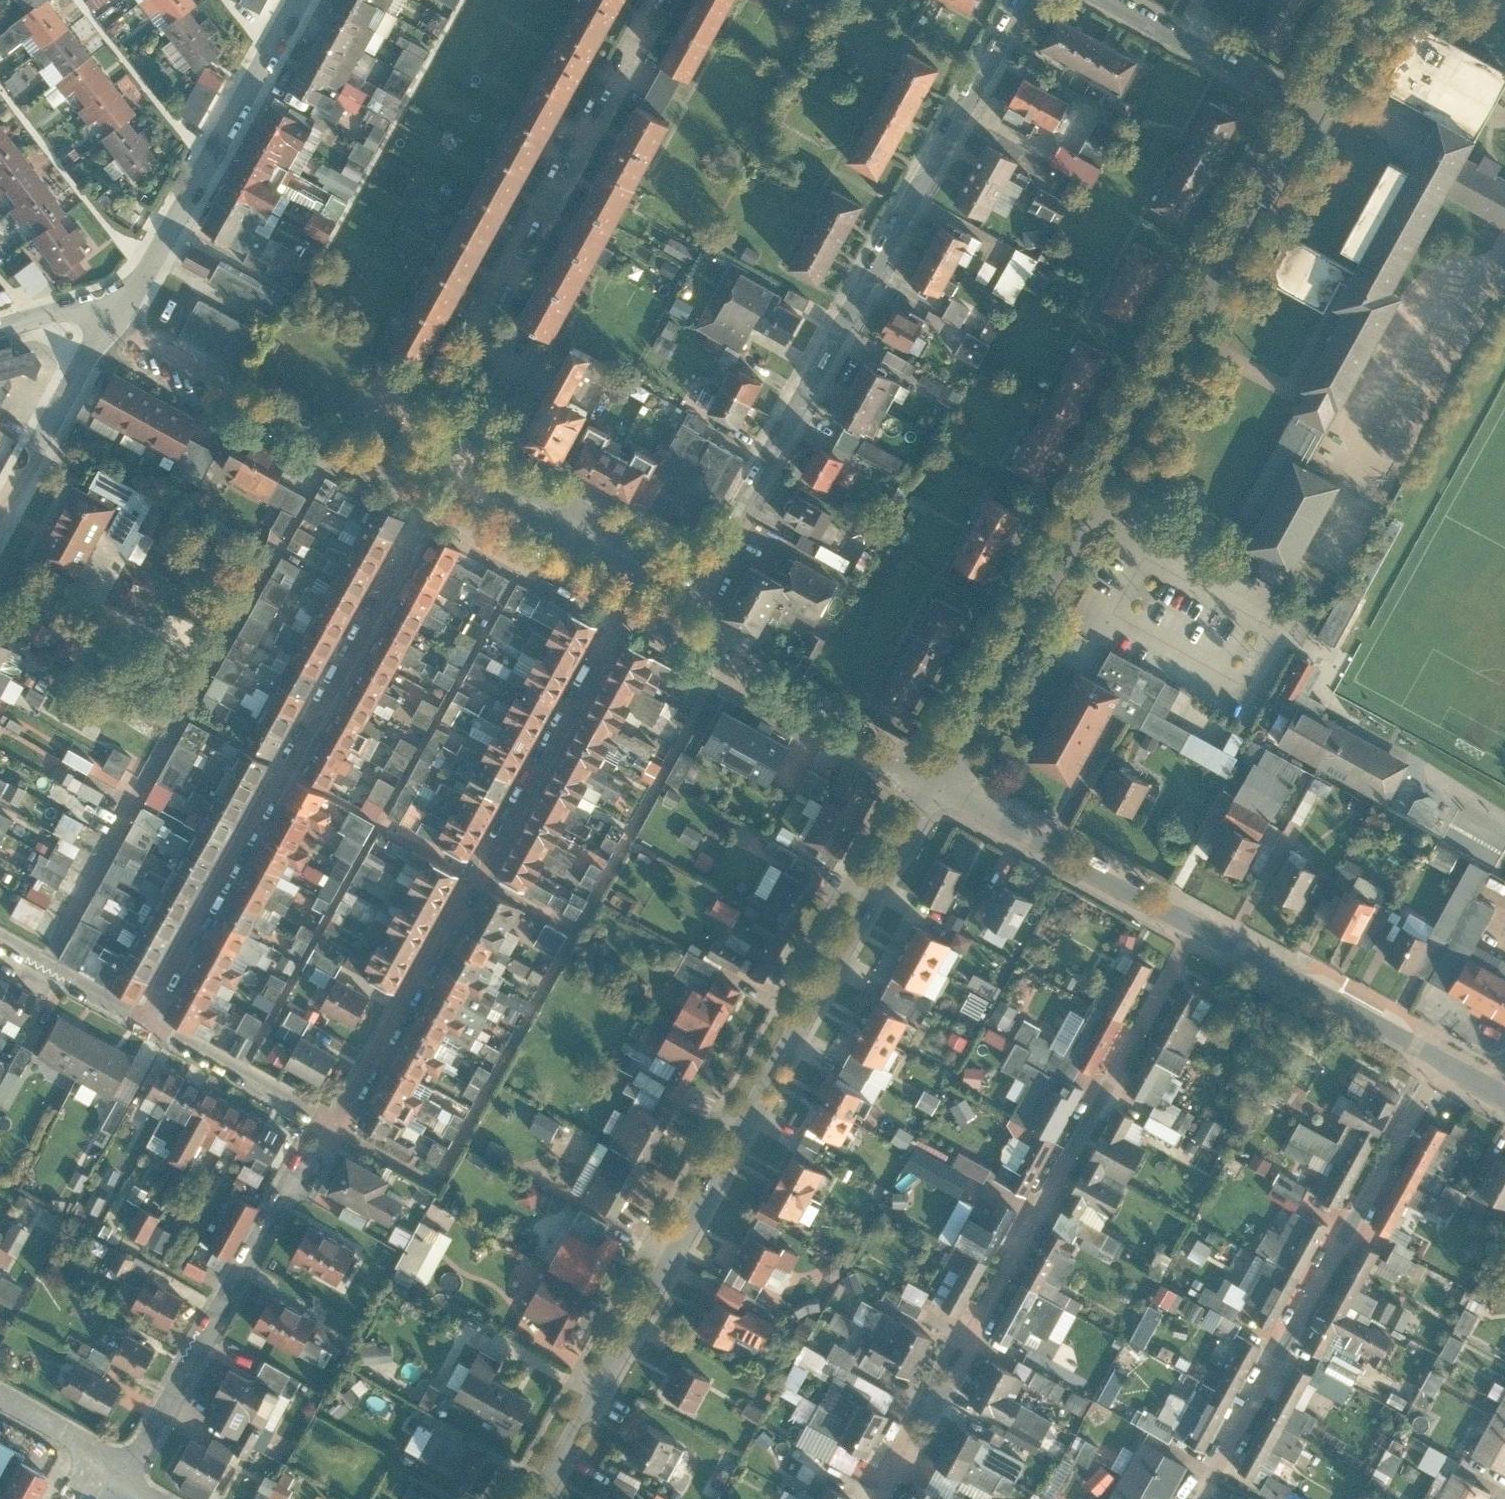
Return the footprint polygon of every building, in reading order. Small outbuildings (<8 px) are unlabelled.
[(30,15),(49,1),(50,0),(18,0),(30,15)] [(197,0),(146,0),(142,3),(153,16),(162,10),(173,25),(193,11),(201,5),(197,0)] [(244,4),(265,15),(272,0),(246,0),(244,4)] [(386,10),(367,0),(334,0),(330,7),(374,31),(386,10)] [(391,0),(367,0),(386,10),(391,0)] [(462,8),(466,0),(444,0),(462,8)] [(605,32),(623,0),(579,0),(571,14),(605,32)] [(733,0),(694,0),(687,14),(717,31),(733,0)] [(977,0),(955,0),(972,9),(977,0)] [(1201,7),(1233,23),(1245,0),(1204,0),(1201,7)] [(1306,0),(1273,0),(1271,4),(1297,18),(1306,0)] [(49,1),(30,15),(0,37),(0,53),(5,59),(34,36),(45,49),(71,28),(49,1)] [(363,51),(374,31),(330,7),(319,27),(363,51)] [(203,24),(193,11),(173,25),(166,30),(195,66),(219,46),(214,39),(222,31),(210,18),(203,24)] [(569,97),(605,32),(571,14),(536,79),(569,97)] [(691,75),(717,31),(687,14),(661,58),(665,60),(685,72),(691,75)] [(1039,43),(1069,59),(1084,31),(1054,15),(1039,43)] [(1475,138),(1504,83),(1504,71),(1420,25),(1385,89),(1436,117),(1475,138)] [(352,72),(363,51),(319,27),(308,47),(352,72)] [(94,58),(71,28),(45,49),(36,55),(47,69),(55,63),(68,79),(94,58)] [(1094,72),(1109,45),(1084,31),(1069,59),(1094,72)] [(348,219),(427,49),(407,40),(372,116),(380,120),(371,141),(362,137),(347,170),(333,164),(325,181),(338,187),(328,209),(348,219)] [(1122,88),(1137,60),(1109,45),(1094,72),(1122,88)] [(340,92),(352,72),(308,47),(297,68),(340,92)] [(920,102),(941,64),(911,47),(889,86),(920,102)] [(115,84),(94,58),(68,79),(58,85),(69,98),(77,93),(88,106),(115,84)] [(659,115),(685,72),(665,60),(638,104),(659,115)] [(203,126),(229,80),(209,68),(182,114),(203,126)] [(329,112),(340,92),(297,68),(285,88),(329,112)] [(515,115),(549,133),(569,97),(536,79),(515,115)] [(1001,117),(1030,132),(1038,119),(1055,128),(1071,103),(1022,79),(1001,117)] [(139,114),(115,84),(88,106),(79,112),(92,126),(99,121),(111,135),(129,121),(139,114)] [(871,118),(901,133),(920,102),(889,86),(871,118)] [(1222,149),(1242,114),(1210,96),(1190,131),(1222,149)] [(276,101),(263,123),(304,146),(316,124),(276,101)] [(638,180),(671,122),(659,115),(638,104),(636,102),(603,161),(638,180)] [(529,171),(549,133),(515,115),(493,152),(529,171)] [(1498,169),(1502,161),(1485,152),(1481,160),(1467,152),(1475,138),(1436,117),(1408,167),(1390,157),(1342,244),(1360,254),(1353,266),(1288,231),(1263,276),(1325,310),(1341,280),(1345,282),(1333,303),(1343,308),(1301,385),(1306,387),(1300,398),(1290,415),(1323,433),(1332,416),(1400,292),(1393,289),(1447,191),(1504,223),(1504,173),(1498,169)] [(849,159),(879,174),(901,133),(871,118),(849,159)] [(1114,125),(1098,118),(1079,152),(1060,141),(1048,161),(1085,180),(1114,125)] [(141,135),(129,121),(111,135),(104,140),(135,177),(158,157),(151,149),(159,141),(148,128),(141,135)] [(263,123),(251,144),(291,167),(304,146),(263,123)] [(0,130),(0,175),(24,156),(3,128),(0,130)] [(1202,184),(1222,149),(1190,131),(1170,166),(1202,184)] [(986,143),(955,201),(985,218),(1017,160),(986,143)] [(251,144),(239,166),(279,189),(291,167),(251,144)] [(472,190),(508,209),(529,171),(493,152),(472,190)] [(17,207),(46,183),(24,156),(0,175),(0,197),(6,193),(17,207)] [(615,222),(638,180),(603,161),(581,203),(615,222)] [(239,166),(226,187),(267,210),(279,189),(239,166)] [(1182,219),(1202,184),(1170,166),(1150,201),(1182,219)] [(813,221),(844,239),(866,199),(834,182),(813,221)] [(46,183),(17,207),(10,213),(21,227),(28,222),(40,236),(61,221),(69,214),(46,183)] [(226,187),(214,209),(254,232),(267,210),(226,187)] [(1047,187),(1036,207),(1060,220),(1071,200),(1047,187)] [(488,246),(508,209),(472,190),(452,227),(488,246)] [(595,260),(615,222),(581,203),(560,241),(595,260)] [(319,208),(308,228),(332,241),(343,220),(319,208)] [(214,209),(202,230),(242,253),(254,232),(214,209)] [(61,221),(40,236),(33,242),(62,278),(89,257),(81,247),(89,240),(79,228),(72,233),(61,221)] [(819,282),(844,239),(813,221),(788,264),(819,282)] [(921,247),(953,266),(968,239),(936,222),(921,247)] [(467,285),(488,246),(452,227),(431,266),(467,285)] [(684,253),(683,255),(694,261),(700,249),(678,237),(673,247),(684,253)] [(1147,286),(1165,255),(1135,239),(1118,269),(1147,286)] [(540,279),(574,297),(595,260),(560,241),(540,279)] [(192,242),(182,263),(204,275),(215,254),(192,242)] [(953,266),(921,247),(906,275),(938,293),(953,266)] [(996,289),(1017,301),(1041,260),(1020,248),(996,289)] [(17,271),(34,294),(54,280),(37,257),(17,271)] [(748,267),(733,259),(696,325),(740,350),(755,322),(786,339),(802,310),(778,297),(782,291),(746,271),(748,267)] [(992,282),(1001,265),(989,259),(980,276),(992,282)] [(445,323),(467,285),(431,266),(411,304),(445,323)] [(1130,318),(1147,286),(1118,269),(1100,301),(1130,318)] [(553,336),(574,297),(540,279),(519,317),(553,336)] [(810,297),(790,286),(784,296),(804,308),(810,297)] [(202,298),(184,335),(246,365),(264,328),(202,298)] [(953,298),(943,315),(960,325),(970,308),(953,298)] [(425,359),(445,323),(411,304),(390,340),(425,359)] [(892,306),(878,331),(909,347),(922,322),(892,306)] [(968,330),(956,352),(978,365),(991,343),(968,330)] [(1091,383),(1108,351),(1075,334),(1058,365),(1061,367),(1091,383)] [(571,342),(521,436),(561,457),(587,405),(570,395),(584,371),(607,384),(616,367),(571,342)] [(0,346),(0,377),(24,370),(36,376),(45,359),(36,347),(14,352),(11,343),(0,346)] [(886,367),(909,370),(911,352),(888,349),(886,367)] [(844,386),(887,408),(900,384),(856,362),(844,386)] [(722,385),(752,402),(763,381),(733,365),(722,385)] [(1076,415),(1093,384),(1091,383),(1061,367),(1044,398),(1076,415)] [(93,412),(120,427),(143,386),(114,372),(93,412)] [(941,377),(934,386),(950,399),(954,394),(949,390),(952,387),(941,377)] [(709,410),(739,426),(752,402),(722,385),(709,410)] [(171,402),(143,386),(120,427),(149,443),(171,402)] [(887,408),(844,386),(831,408),(863,425),(869,416),(880,422),(887,408)] [(1059,447),(1076,415),(1044,398),(1027,430),(1056,446),(1059,447)] [(171,402),(149,443),(175,458),(198,417),(171,402)] [(1305,465),(1323,433),(1290,415),(1230,525),(1247,534),(1241,545),(1291,572),(1339,483),(1305,465)] [(572,466),(601,482),(619,450),(605,442),(612,430),(590,418),(581,434),(589,437),(572,466)] [(746,456),(683,422),(655,473),(664,478),(649,507),(696,533),(705,530),(746,456)] [(1007,459),(1039,477),(1056,446),(1027,430),(1024,428),(1007,459)] [(274,527),(283,532),(307,494),(283,482),(297,457),(248,433),(229,467),(240,473),(237,482),(286,507),(274,527)] [(619,450),(601,482),(630,497),(645,468),(650,471),(658,455),(626,437),(619,450)] [(870,438),(864,448),(905,471),(911,461),(870,438)] [(813,442),(797,471),(825,486),(840,457),(813,442)] [(87,490),(73,483),(33,554),(76,576),(106,523),(109,525),(107,530),(128,555),(143,529),(138,526),(155,497),(99,467),(87,490)] [(779,517),(817,538),(831,514),(793,493),(779,517)] [(986,577),(1021,514),(988,495),(952,560),(986,577)] [(394,540),(405,519),(375,503),(370,510),(356,503),(349,515),(394,540)] [(383,558),(394,540),(349,515),(344,525),(358,533),(353,542),(383,558)] [(304,523),(296,539),(310,546),(318,530),(304,523)] [(461,549),(432,533),(420,554),(465,579),(500,599),(511,577),(489,565),(484,575),(456,560),(461,549)] [(383,558),(353,542),(347,553),(329,543),(323,553),(330,556),(372,578),(383,558)] [(420,554),(408,575),(438,590),(454,599),(465,579),(420,554)] [(361,597),(372,578),(330,556),(324,566),(336,572),(331,581),(361,597)] [(785,584),(777,600),(816,621),(838,583),(797,560),(784,583),(785,584)] [(752,566),(725,615),(759,633),(777,600),(785,584),(784,583),(752,566)] [(438,590),(408,575),(398,593),(446,619),(451,611),(441,606),(443,604),(433,599),(438,590)] [(534,614),(546,594),(522,579),(510,600),(534,614)] [(361,597),(331,581),(325,591),(318,587),(317,589),(307,583),(302,593),(350,618),(361,597)] [(1318,635),(1336,644),(1361,596),(1343,587),(1318,635)] [(339,637),(350,618),(302,593),(298,600),(315,610),(309,621),(339,637)] [(398,593),(387,612),(417,629),(422,621),(430,625),(431,623),(441,628),(446,619),(398,593)] [(945,647),(964,612),(931,595),(913,629),(945,647)] [(559,615),(553,626),(587,645),(598,625),(549,599),(544,608),(559,615)] [(508,635),(516,614),(504,609),(495,629),(508,635)] [(417,629),(387,612),(376,633),(421,657),(425,649),(410,642),(417,629)] [(40,615),(30,632),(47,642),(57,624),(40,615)] [(339,637),(309,621),(303,631),(284,621),(279,630),(328,657),(339,637)] [(576,664),(587,645),(553,626),(548,635),(534,628),(528,639),(576,664)] [(927,682),(945,647),(913,629),(894,664),(927,682)] [(317,676),(328,657),(279,630),(274,639),(293,650),(288,661),(317,676)] [(376,633),(365,653),(395,670),(400,660),(409,665),(410,663),(423,669),(428,661),(421,657),(376,633)] [(537,656),(532,665),(566,683),(576,664),(528,639),(523,648),(537,656)] [(614,661),(647,677),(652,669),(676,681),(681,671),(625,640),(614,661)] [(0,643),(0,671),(9,676),(14,667),(3,661),(10,649),(0,643)] [(1077,671),(1028,760),(1069,783),(1110,710),(1225,775),(1235,756),(1165,717),(1181,689),(1110,651),(1095,681),(1077,671)] [(395,670),(365,653),(354,673),(402,699),(407,689),(393,681),(390,686),(387,684),(395,670)] [(1278,741),(1389,802),(1411,761),(1296,698),(1315,665),(1297,655),(1269,705),(1291,716),(1278,741)] [(317,676),(288,661),(276,681),(306,697),(317,676)] [(614,661),(604,679),(661,710),(667,700),(641,686),(647,677),(614,661)] [(908,716),(927,682),(894,664),(875,698),(908,716)] [(554,704),(566,683),(532,665),(526,675),(512,667),(507,677),(554,704)] [(9,676),(0,671),(0,691),(9,676)] [(294,718),(306,697),(276,681),(261,673),(256,683),(270,691),(264,702),(294,718)] [(354,673),(343,693),(373,709),(377,701),(386,705),(387,703),(397,708),(402,699),(354,673)] [(515,695),(510,703),(544,722),(554,704),(507,677),(501,673),(495,685),(515,695)] [(9,693),(19,698),(22,694),(43,704),(48,693),(16,678),(9,693)] [(593,699),(626,716),(630,707),(655,721),(661,710),(604,679),(593,699)] [(368,718),(373,709),(343,693),(332,713),(372,734),(379,738),(384,729),(375,724),(375,722),(368,718)] [(593,699),(582,718),(650,757),(657,745),(635,732),(633,735),(619,727),(626,716),(593,699)] [(533,742),(544,722),(510,703),(505,712),(485,701),(479,712),(533,742)] [(294,718),(264,702),(254,722),(284,738),(294,718)] [(793,745),(727,709),(706,748),(772,784),(793,745)] [(494,733),(489,742),(522,761),(533,742),(479,712),(473,722),(494,733)] [(322,733),(351,748),(361,754),(372,734),(332,713),(322,733)] [(571,738),(604,755),(608,748),(644,769),(650,757),(582,718),(571,738)] [(273,756),(284,738),(254,722),(243,740),(273,756)] [(345,757),(351,748),(322,733),(310,753),(358,777),(362,769),(354,764),(355,762),(345,757)] [(388,764),(404,773),(422,742),(405,733),(388,764)] [(571,738),(560,756),(622,791),(629,794),(635,783),(598,765),(604,755),(571,738)] [(513,780),(522,761),(489,742),(483,752),(462,741),(457,750),(513,780)] [(1207,857),(1242,876),(1301,767),(1253,741),(1243,759),(1253,764),(1209,838),(1215,842),(1207,857)] [(473,770),(467,780),(502,800),(513,780),(457,750),(444,743),(438,753),(458,763),(458,762),(473,770)] [(106,767),(124,776),(136,753),(118,744),(106,767)] [(73,746),(67,757),(92,771),(98,759),(73,746)] [(270,763),(239,746),(228,767),(259,784),(270,763)] [(683,751),(667,780),(679,787),(695,757),(683,751)] [(353,785),(358,777),(310,753),(300,772),(330,788),(335,778),(343,782),(344,781),(353,785)] [(550,777),(582,794),(586,786),(616,802),(622,791),(560,756),(550,777)] [(247,803),(259,784),(228,767),(209,757),(203,768),(221,778),(216,787),(247,803)] [(1101,797),(1131,814),(1149,781),(1119,765),(1116,771),(1110,768),(1100,785),(1106,788),(1101,797)] [(845,766),(825,802),(862,823),(883,785),(845,766)] [(809,769),(799,788),(819,798),(829,779),(809,769)] [(366,804),(382,813),(399,782),(383,773),(366,804)] [(88,777),(81,791),(102,801),(109,787),(88,777)] [(550,777),(539,796),(587,822),(593,812),(577,803),(582,794),(550,777)] [(324,795),(296,780),(285,799),(327,822),(332,813),(318,806),(324,795)] [(491,818),(502,800),(467,780),(462,790),(441,780),(436,788),(491,818)] [(247,803),(216,787),(209,800),(204,798),(206,794),(193,787),(188,798),(205,808),(236,824),(247,803)] [(669,787),(663,799),(677,805),(682,794),(669,787)] [(1291,817),(1301,823),(1319,793),(1308,787),(1291,817)] [(452,809),(446,820),(480,839),(491,818),(436,788),(432,797),(452,809)] [(529,816),(561,833),(566,825),(587,836),(593,825),(587,822),(539,796),(529,816)] [(274,818),(303,834),(309,824),(322,831),(327,822),(285,799),(274,818)] [(842,858),(862,823),(825,802),(805,837),(822,847),(817,856),(835,866),(840,857),(842,858)] [(225,843),(236,824),(205,808),(195,827),(225,843)] [(35,872),(16,917),(43,928),(79,841),(78,840),(87,818),(69,811),(52,851),(44,848),(35,871),(35,872)] [(529,816),(518,835),(569,863),(571,864),(578,853),(556,842),(561,833),(529,816)] [(296,846),(303,834),(274,818),(262,839),(305,861),(309,853),(296,846)] [(468,858),(480,839),(446,820),(441,829),(422,820),(416,830),(468,858)] [(688,824),(679,838),(696,848),(704,833),(688,824)] [(225,843),(195,827),(188,838),(170,829),(166,836),(215,860),(225,843)] [(709,829),(700,843),(721,856),(730,842),(709,829)] [(507,855),(539,872),(544,863),(564,873),(569,863),(518,835),(507,855)] [(204,881),(215,860),(166,836),(162,843),(181,853),(174,866),(204,881)] [(799,853),(773,838),(766,852),(792,866),(799,853)] [(251,858),(281,875),(288,863),(300,869),(305,861),(262,839),(251,858)] [(420,866),(414,877),(448,895),(459,875),(412,849),(406,859),(420,866)] [(358,879),(368,883),(371,874),(389,881),(393,870),(382,866),(385,857),(369,851),(358,879)] [(534,881),(539,872),(507,855),(496,874),(547,902),(553,892),(534,881)] [(1301,908),(1320,873),(1286,855),(1267,890),(1301,908)] [(276,883),(281,875),(251,858),(240,878),(289,904),(294,894),(276,883)] [(947,906),(964,872),(935,858),(919,893),(947,906)] [(1403,924),(1385,957),(1430,979),(1475,896),(1489,870),(1471,861),(1428,938),(1403,924)] [(204,881),(174,866),(167,877),(148,867),(143,876),(192,901),(204,881)] [(749,905),(762,912),(795,929),(824,876),(808,867),(801,878),(784,869),(765,904),(753,898),(749,905)] [(181,921),(192,901),(143,876),(137,886),(156,896),(152,905),(181,921)] [(438,913),(448,895),(414,877),(409,885),(395,878),(390,888),(438,913)] [(230,898),(259,915),(265,905),(272,909),(273,907),(284,913),(289,904),(240,878),(230,898)] [(1014,934),(1031,900),(1001,885),(983,919),(1014,934)] [(399,904),(393,915),(427,934),(438,913),(390,888),(385,896),(399,904)] [(1372,947),(1393,909),(1378,901),(1377,905),(1348,889),(1328,924),(1372,947)] [(486,890),(463,931),(498,949),(520,908),(486,890)] [(581,915),(590,895),(577,890),(569,910),(581,915)] [(1475,896),(1430,979),(1504,1023),(1504,960),(1476,944),(1497,908),(1475,896)] [(738,907),(720,897),(711,914),(729,924),(738,907)] [(259,915),(230,898),(219,918),(248,933),(254,924),(271,933),(277,924),(259,915)] [(181,921),(152,905),(143,920),(137,917),(140,913),(129,907),(124,916),(126,917),(170,942),(181,921)] [(749,972),(764,981),(795,929),(762,912),(754,927),(769,936),(749,972)] [(416,952),(427,934),(393,915),(388,924),(374,916),(369,926),(416,952)] [(159,961),(170,942),(126,917),(122,924),(136,932),(129,945),(159,961)] [(207,939),(236,954),(256,964),(263,950),(257,947),(261,940),(248,933),(219,918),(207,939)] [(559,951),(571,932),(551,919),(539,939),(559,951)] [(305,924),(294,948),(305,953),(316,929),(305,924)] [(378,943),(371,954),(405,973),(416,952),(369,926),(363,935),(378,943)] [(949,944),(915,927),(902,952),(936,969),(949,944)] [(498,949),(463,931),(454,948),(484,965),(490,955),(507,964),(512,956),(498,949)] [(749,955),(718,938),(709,955),(740,971),(749,955)] [(236,954),(207,939),(197,957),(239,980),(244,971),(230,964),(236,954)] [(159,961),(129,945),(124,955),(119,952),(118,954),(103,945),(98,954),(106,959),(148,981),(159,961)] [(333,983),(345,959),(318,946),(306,970),(333,983)] [(484,965),(454,948),(443,968),(486,991),(490,983),(478,976),(484,965)] [(720,966),(689,951),(678,972),(690,978),(696,968),(715,977),(720,966)] [(922,992),(936,969),(902,952),(890,975),(922,992)] [(392,991),(405,973),(371,954),(367,962),(359,958),(358,960),(349,954),(344,963),(392,991)] [(186,977),(215,993),(222,981),(235,988),(239,980),(197,957),(186,977)] [(1122,1019),(1151,966),(1133,957),(1115,989),(1102,982),(1090,1004),(1122,1019)] [(137,1000),(148,981),(106,959),(95,976),(137,1000)] [(486,991),(443,968),(432,988),(463,1004),(487,1016),(497,997),(486,991)] [(259,1002),(276,1009),(290,976),(273,969),(259,1002)] [(0,974),(0,1009),(15,982),(0,974)] [(210,1001),(215,993),(186,977),(174,998),(224,1024),(231,1012),(210,1001)] [(336,978),(320,1008),(353,1026),(369,997),(336,978)] [(711,1044),(742,990),(716,978),(706,995),(694,990),(674,1024),(711,1044)] [(889,979),(884,990),(914,1005),(920,994),(889,979)] [(36,994),(15,982),(0,1009),(0,1028),(6,1018),(18,1025),(36,994)] [(1182,985),(1154,1038),(1183,1053),(1200,1021),(1190,1015),(1201,995),(1182,985)] [(456,1015),(463,1004),(432,988),(420,1008),(476,1038),(482,1029),(456,1015)] [(876,1004),(907,1020),(914,1005),(884,990),(876,1004)] [(506,1002),(529,1006),(531,995),(508,991),(506,1002)] [(1013,1028),(1023,1006),(1004,997),(993,1018),(1013,1028)] [(220,1032),(224,1024),(174,998),(164,1016),(194,1032),(200,1021),(220,1032)] [(876,1004),(873,1003),(859,1028),(893,1046),(907,1020),(876,1004)] [(1094,1071),(1122,1019),(1090,1004),(1062,1054),(1094,1071)] [(420,1008),(410,1027),(440,1043),(446,1034),(471,1048),(476,1038),(420,1008)] [(252,1009),(231,1048),(247,1056),(268,1017),(252,1009)] [(35,1057),(73,1078),(97,1036),(58,1015),(35,1057)] [(711,1044),(674,1024),(657,1054),(678,1065),(667,1086),(684,1095),(711,1044)] [(400,1045),(443,1068),(447,1062),(434,1055),(440,1043),(410,1027),(400,1045)] [(881,1069),(893,1046),(859,1028),(847,1052),(873,1065),(881,1069)] [(302,1035),(284,1066),(319,1085),(336,1055),(302,1035)] [(134,1058),(97,1036),(73,1078),(111,1099),(134,1058)] [(1183,1053),(1154,1038),(1127,1090),(1156,1105),(1183,1053)] [(11,1064),(0,1059),(0,1095),(9,1099),(35,1047),(23,1041),(11,1064)] [(1055,1141),(1083,1090),(1025,1058),(1029,1050),(1015,1042),(999,1068),(1027,1084),(1009,1117),(1036,1132),(1055,1141)] [(443,1068),(400,1045),(389,1065),(419,1082),(426,1069),(438,1076),(443,1068)] [(873,1065),(847,1052),(841,1065),(867,1078),(873,1065)] [(966,1081),(985,1085),(988,1066),(970,1063),(966,1081)] [(378,1085),(437,1116),(443,1106),(424,1096),(422,1098),(413,1093),(419,1082),(389,1065),(378,1085)] [(859,1093),(867,1078),(841,1065),(833,1079),(859,1093)] [(167,1107),(183,1076),(164,1066),(146,1096),(167,1107)] [(475,1075),(469,1092),(479,1095),(485,1079),(475,1075)] [(174,1143),(204,1088),(183,1076),(167,1107),(153,1132),(174,1143)] [(832,1078),(819,1101),(847,1117),(860,1094),(859,1093),(833,1079),(832,1078)] [(367,1104),(407,1124),(411,1116),(433,1128),(440,1117),(437,1116),(378,1085),(367,1104)] [(225,1099),(204,1088),(174,1143),(165,1159),(185,1170),(200,1144),(225,1099)] [(921,1105),(938,1110),(944,1093),(927,1088),(921,1105)] [(1366,1156),(1396,1103),(1370,1088),(1364,1098),(1352,1092),(1338,1118),(1347,1123),(1337,1141),(1366,1156)] [(955,1102),(962,1120),(978,1114),(971,1096),(955,1102)] [(112,1142),(131,1102),(120,1097),(100,1137),(112,1142)] [(228,1140),(246,1110),(225,1099),(200,1144),(208,1148),(216,1134),(228,1140)] [(847,1117),(819,1101),(806,1124),(839,1142),(852,1119),(847,1117)] [(610,1148),(645,1166),(675,1111),(658,1102),(652,1111),(635,1102),(610,1148)] [(407,1124),(367,1104),(356,1124),(411,1153),(416,1143),(401,1135),(407,1124)] [(1116,1106),(1086,1161),(1125,1182),(1144,1148),(1123,1136),(1135,1116),(1116,1106)] [(246,1110),(228,1140),(226,1145),(238,1151),(234,1158),(244,1163),(267,1122),(246,1110)] [(539,1111),(529,1130),(550,1140),(560,1121),(539,1111)] [(1198,1135),(1216,1143),(1226,1121),(1209,1113),(1198,1135)] [(1366,1156),(1337,1141),(1299,1121),(1283,1152),(1308,1165),(1314,1153),(1332,1162),(1314,1195),(1338,1208),(1366,1156)] [(262,1178),(287,1133),(267,1122),(244,1163),(242,1166),(262,1178)] [(1447,1131),(1430,1122),(1401,1174),(1417,1184),(1418,1182),(1439,1193),(1447,1178),(1432,1170),(1446,1144),(1440,1141),(1447,1131)] [(896,1139),(911,1147),(918,1132),(903,1124),(896,1139)] [(799,1141),(818,1151),(823,1143),(804,1132),(799,1141)] [(1025,1196),(1055,1141),(1036,1132),(1014,1170),(1001,1163),(992,1177),(1025,1196)] [(490,1138),(483,1153),(499,1160),(506,1145),(490,1138)] [(799,1141),(794,1149),(813,1160),(818,1151),(799,1141)] [(645,1166),(610,1148),(581,1199),(619,1218),(645,1166)] [(392,1179),(347,1155),(325,1191),(390,1226),(406,1199),(386,1189),(392,1179)] [(787,1156),(776,1179),(808,1196),(820,1174),(787,1156)] [(1496,1156),(1477,1192),(1504,1206),(1504,1161),(1496,1156)] [(1125,1182),(1086,1161),(1060,1209),(1077,1219),(1086,1203),(1107,1215),(1125,1182)] [(1417,1184),(1401,1174),(1372,1226),(1388,1236),(1407,1204),(1424,1213),(1427,1207),(1446,1218),(1452,1207),(1415,1187),(1417,1184)] [(796,1219),(808,1196),(776,1179),(763,1202),(781,1212),(796,1219)] [(1443,1191),(1467,1202),(1473,1189),(1449,1179),(1443,1191)] [(528,1180),(522,1198),(540,1203),(545,1186),(528,1180)] [(99,1190),(91,1206),(103,1212),(111,1196),(99,1190)] [(227,1261),(257,1206),(239,1196),(209,1251),(227,1261)] [(781,1212),(763,1202),(755,1216),(757,1217),(774,1226),(781,1212)] [(987,1263),(1016,1211),(998,1202),(978,1238),(961,1230),(952,1246),(987,1263)] [(134,1230),(167,1247),(176,1229),(161,1222),(165,1214),(147,1205),(134,1230)] [(345,1207),(339,1218),(364,1233),(371,1222),(345,1207)] [(582,1209),(549,1268),(594,1291),(621,1241),(605,1233),(610,1224),(582,1209)] [(1301,1277),(1329,1224),(1310,1214),(1292,1246),(1266,1232),(1253,1253),(1267,1260),(1301,1277)] [(754,1231),(732,1268),(762,1284),(772,1264),(787,1272),(797,1254),(780,1246),(778,1250),(769,1246),(779,1228),(774,1226),(757,1217),(750,1230),(754,1231)] [(15,1219),(2,1244),(21,1253),(33,1228),(15,1219)] [(415,1278),(438,1232),(420,1224),(398,1269),(415,1278)] [(311,1225),(290,1262),(338,1289),(359,1253),(311,1225)] [(1068,1257),(1076,1243),(1050,1229),(1020,1284),(1063,1307),(1069,1296),(1043,1282),(1059,1252),(1068,1257)] [(1333,1298),(1350,1307),(1369,1317),(1378,1300),(1359,1291),(1380,1253),(1364,1243),(1333,1298)] [(959,1315),(987,1263),(952,1246),(942,1264),(960,1274),(943,1306),(959,1315)] [(205,1279),(211,1268),(193,1258),(187,1269),(205,1279)] [(1272,1329),(1301,1277),(1267,1260),(1244,1300),(1261,1309),(1255,1320),(1272,1329)] [(730,1267),(722,1281),(745,1293),(754,1298),(762,1284),(732,1268),(730,1267)] [(563,1346),(594,1291),(549,1268),(524,1314),(551,1328),(546,1337),(563,1346)] [(15,1304),(26,1284),(5,1272),(0,1280),(0,1295),(15,1304)] [(123,1280),(112,1299),(166,1328),(182,1299),(164,1289),(166,1286),(162,1284),(163,1282),(149,1275),(140,1289),(123,1280)] [(892,1289),(888,1296),(922,1313),(934,1289),(913,1278),(905,1295),(892,1289)] [(1156,1294),(1179,1306),(1186,1293),(1164,1280),(1156,1294)] [(714,1302),(733,1313),(745,1293),(722,1281),(711,1300),(714,1302)] [(1057,1318),(1063,1307),(1020,1284),(993,1334),(1010,1343),(1014,1337),(1021,1341),(1030,1328),(1021,1323),(1032,1304),(1057,1318)] [(1202,1318),(1209,1305),(1192,1295),(1184,1308),(1202,1318)] [(318,1321),(270,1296),(251,1332),(299,1357),(318,1321)] [(1333,1298),(1305,1347),(1322,1357),(1336,1331),(1383,1357),(1391,1339),(1345,1314),(1350,1307),(1333,1298)] [(714,1302),(697,1331),(725,1347),(733,1334),(756,1346),(770,1323),(745,1310),(742,1318),(733,1313),(714,1302)] [(1149,1345),(1167,1310),(1152,1302),(1134,1337),(1149,1345)] [(875,1334),(920,1358),(931,1337),(873,1307),(860,1327),(875,1334)] [(1462,1324),(1474,1329),(1481,1312),(1469,1307),(1462,1324)] [(839,1310),(833,1323),(852,1331),(858,1318),(839,1310)] [(143,1375),(157,1349),(127,1333),(113,1358),(143,1375)] [(920,1358),(875,1334),(857,1366),(877,1376),(882,1367),(908,1381),(920,1358)] [(1233,1400),(1260,1347),(1243,1338),(1225,1368),(1213,1361),(1209,1368),(1193,1359),(1185,1374),(1233,1400)] [(1139,1345),(1122,1359),(1133,1374),(1151,1361),(1139,1345)] [(501,1362),(480,1350),(453,1401),(493,1423),(488,1432),(511,1443),(533,1402),(492,1379),(501,1362)] [(1024,1377),(993,1360),(981,1382),(1013,1399),(1024,1377)] [(302,1384),(264,1361),(254,1380),(230,1368),(203,1418),(264,1450),(302,1384)] [(75,1362),(59,1391),(106,1417),(122,1388),(75,1362)] [(695,1408),(710,1380),(680,1364),(665,1392),(695,1408)] [(1312,1374),(1296,1365),(1268,1416),(1300,1433),(1303,1428),(1309,1432),(1317,1418),(1295,1406),(1312,1374)] [(1041,1367),(1033,1380),(1061,1396),(1069,1384),(1041,1367)] [(1233,1400),(1185,1374),(1181,1379),(1197,1388),(1170,1435),(1204,1454),(1233,1400)] [(816,1404),(875,1436),(887,1414),(866,1403),(870,1396),(832,1376),(816,1404)] [(1013,1399),(981,1382),(969,1405),(994,1418),(988,1428),(1033,1454),(1051,1420),(1013,1399)] [(1494,1413),(1504,1419),(1504,1402),(1501,1400),(1494,1413)] [(875,1436),(816,1404),(806,1425),(865,1456),(875,1436)] [(1472,1453),(1504,1471),(1504,1419),(1494,1413),(1472,1453)] [(1294,1445),(1300,1433),(1268,1416),(1238,1472),(1254,1481),(1271,1450),(1298,1465),(1306,1451),(1294,1445)] [(1025,1461),(957,1424),(945,1446),(1014,1483),(1025,1461)] [(684,1447),(646,1427),(628,1461),(666,1481),(684,1447)] [(1102,1442),(1084,1434),(1075,1454),(1093,1462),(1102,1442)] [(204,1498),(207,1498),(236,1449),(213,1438),(208,1446),(192,1437),(175,1469),(189,1476),(182,1489),(204,1498)] [(1122,1474),(1168,1498),(1186,1465),(1140,1441),(1122,1474)] [(499,1463),(465,1444),(449,1474),(484,1492),(499,1463)] [(10,1451),(0,1445),(0,1469),(10,1451)] [(1008,1495),(1014,1483),(945,1446),(934,1467),(966,1484),(968,1481),(991,1494),(995,1488),(1008,1495)] [(1381,1466),(1396,1473),(1403,1456),(1388,1450),(1381,1466)] [(807,1460),(798,1474),(813,1483),(822,1469),(807,1460)] [(1089,1478),(1104,1492),(1120,1474),(1106,1460),(1089,1478)] [(19,1464),(0,1497),(3,1498),(37,1498),(48,1480),(19,1464)] [(1439,1498),(1486,1498),(1491,1491),(1455,1471),(1449,1481),(1439,1498)] [(1122,1474),(1109,1498),(1168,1498),(1122,1474)] [(276,1482),(266,1477),(254,1498),(267,1498),(276,1482)] [(608,1492),(622,1498),(629,1498),(634,1489),(614,1479),(608,1492)] [(795,1496),(800,1498),(850,1498),(819,1482),(812,1495),(800,1488),(795,1496)] [(903,1498),(943,1498),(912,1483),(903,1498)] [(423,1486),(416,1498),(447,1498),(423,1486)] [(1227,1498),(1254,1498),(1233,1488),(1227,1498)]
